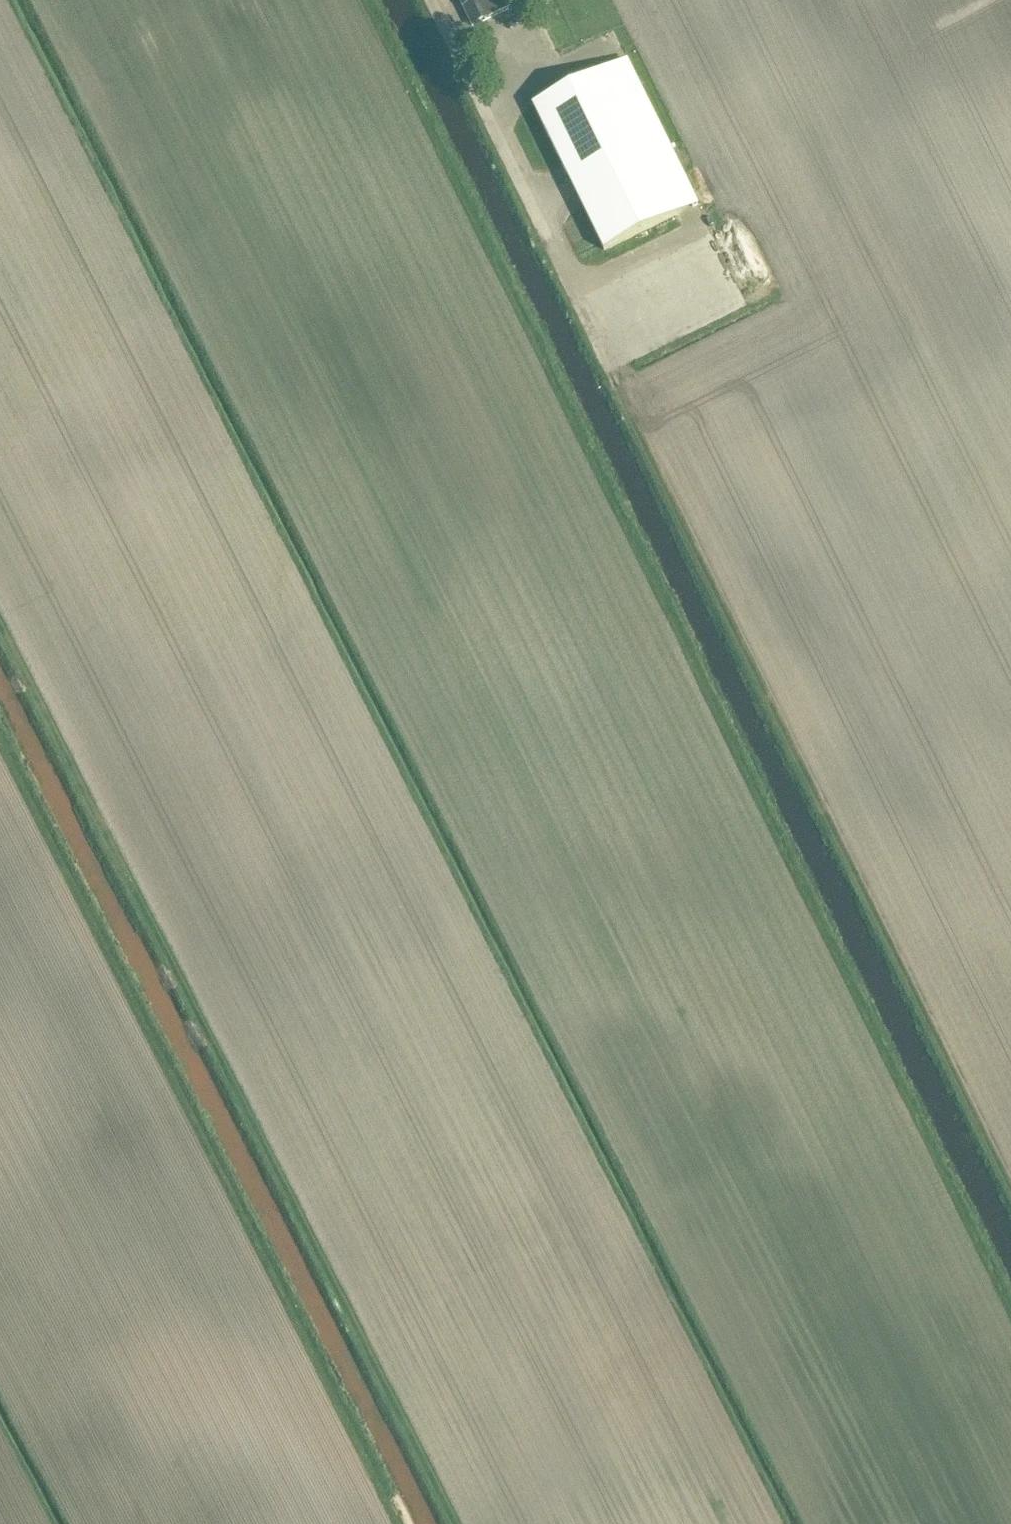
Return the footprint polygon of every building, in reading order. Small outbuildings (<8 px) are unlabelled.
[(473,31),(511,12),(505,0),(458,0),(473,31)] [(628,63),(534,109),(605,254),(699,208),(628,63)]
